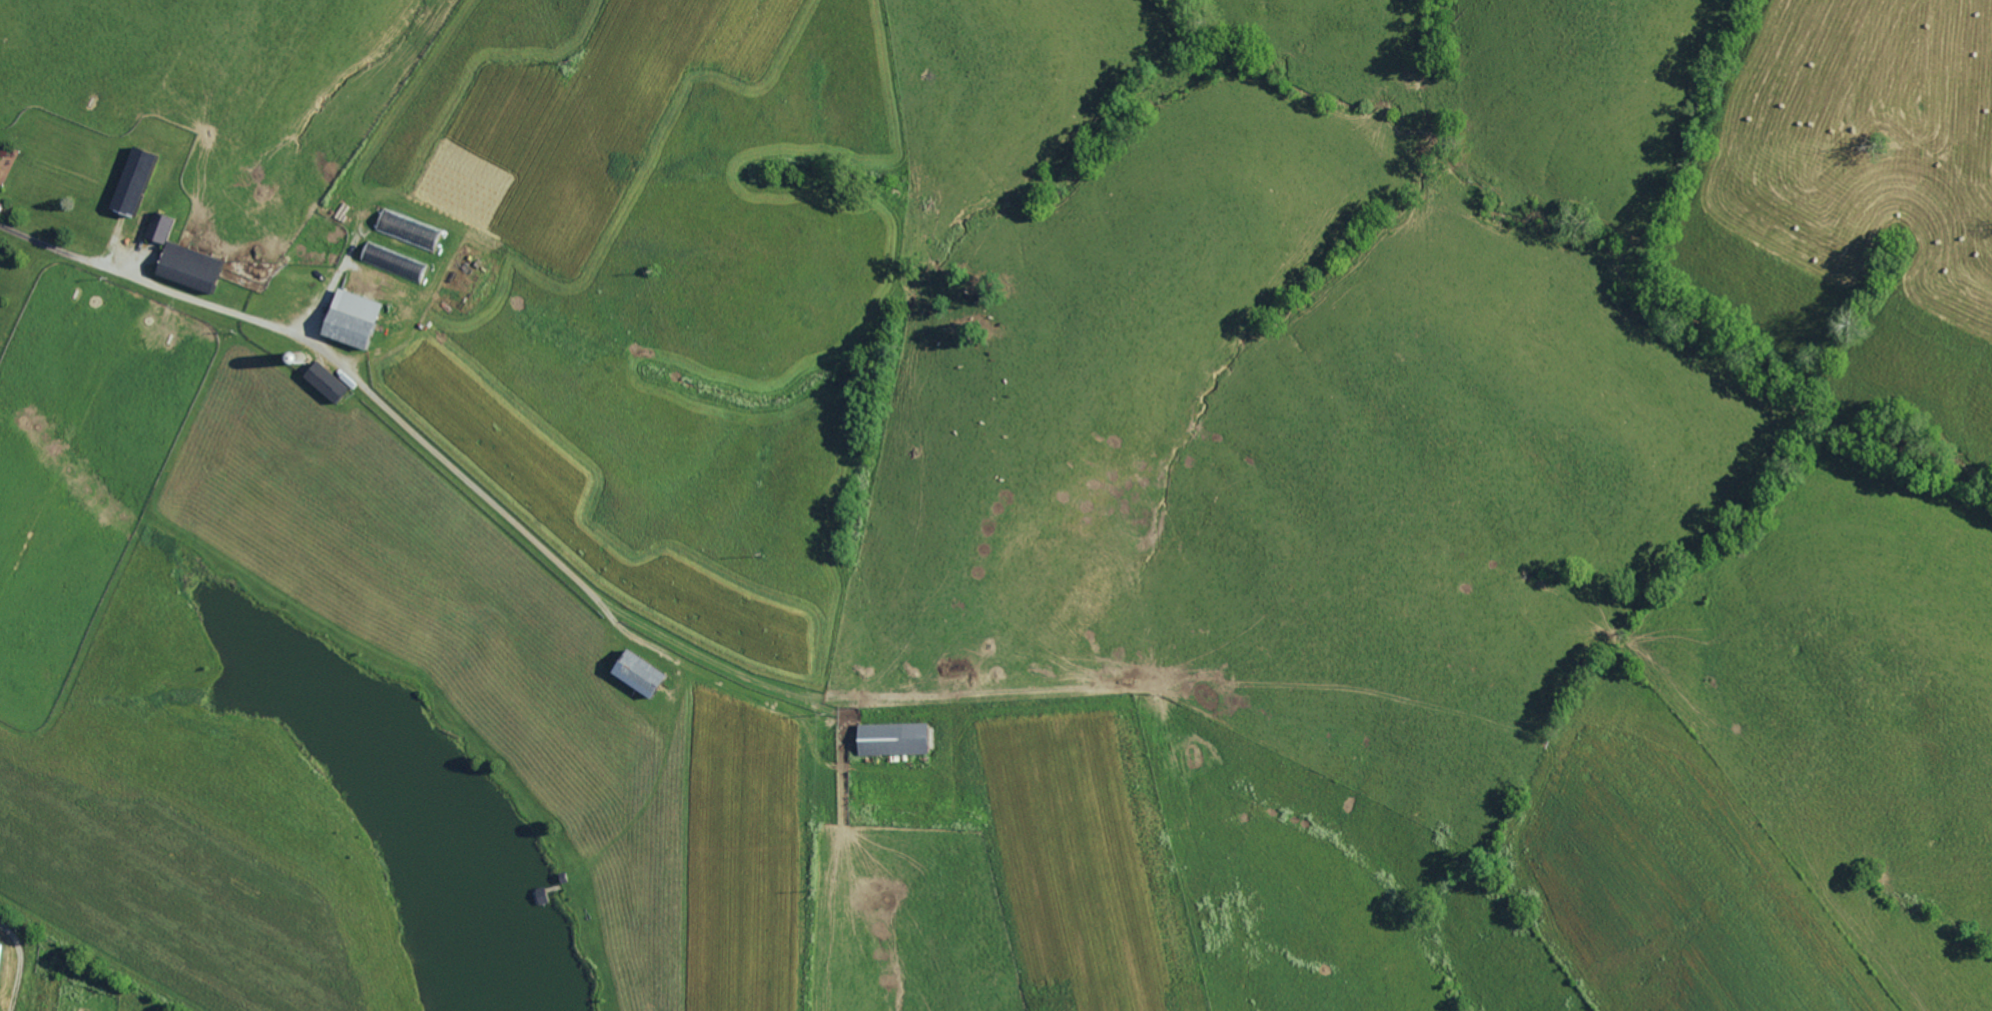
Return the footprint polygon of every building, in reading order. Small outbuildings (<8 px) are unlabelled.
[(130,217),(150,158),(153,159),(155,154),(129,145),(107,209),(130,217)] [(5,216),(9,205),(0,201),(0,214),(5,216)] [(172,217),(152,213),(147,239),(167,243),(172,217)] [(152,274),(207,294),(219,260),(164,240),(152,274)] [(429,262),(365,240),(359,260),(423,281),(429,262)] [(343,287),(328,333),(374,351),(388,303),(343,287)] [(345,388),(315,359),(300,375),(330,403),(345,388)] [(633,648),(617,671),(656,698),(673,674),(633,648)] [(926,754),(925,723),(854,725),(855,755),(926,754)]
